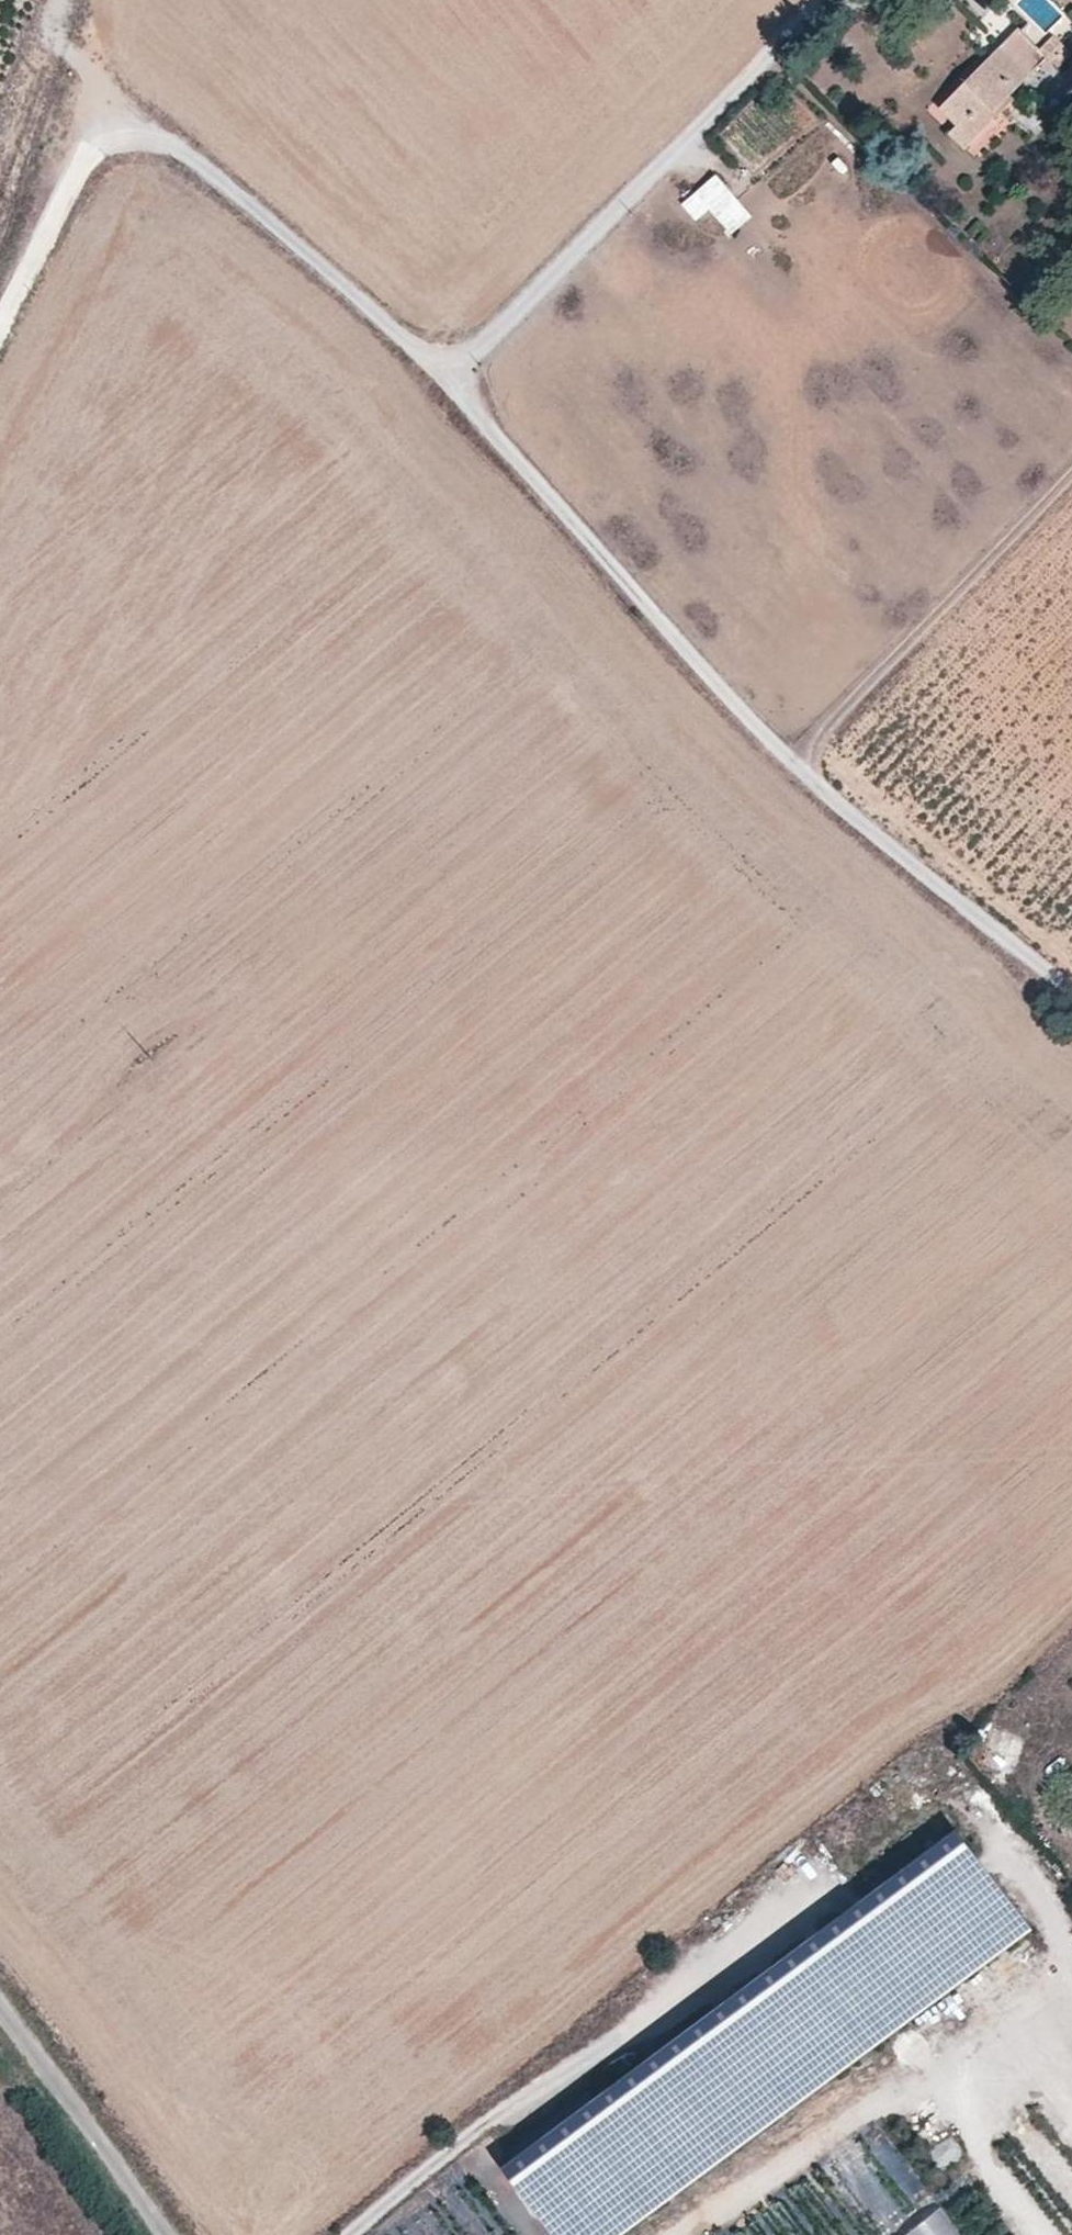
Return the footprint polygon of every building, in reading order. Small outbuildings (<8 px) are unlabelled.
[(944,107),(961,123),(953,134),(968,148),(1017,97),(1013,94),(1061,41),(1054,35),(1041,49),(1019,27),(944,107)] [(680,200),(696,218),(709,207),(730,231),(752,212),(716,169),(680,200)] [(487,2149),(545,2234),(596,2234),(1033,1942),(960,1833),(487,2149)] [(943,2168),(965,2150),(950,2133),(928,2151),(943,2168)] [(900,2234),(965,2234),(943,2204),(900,2234)]
